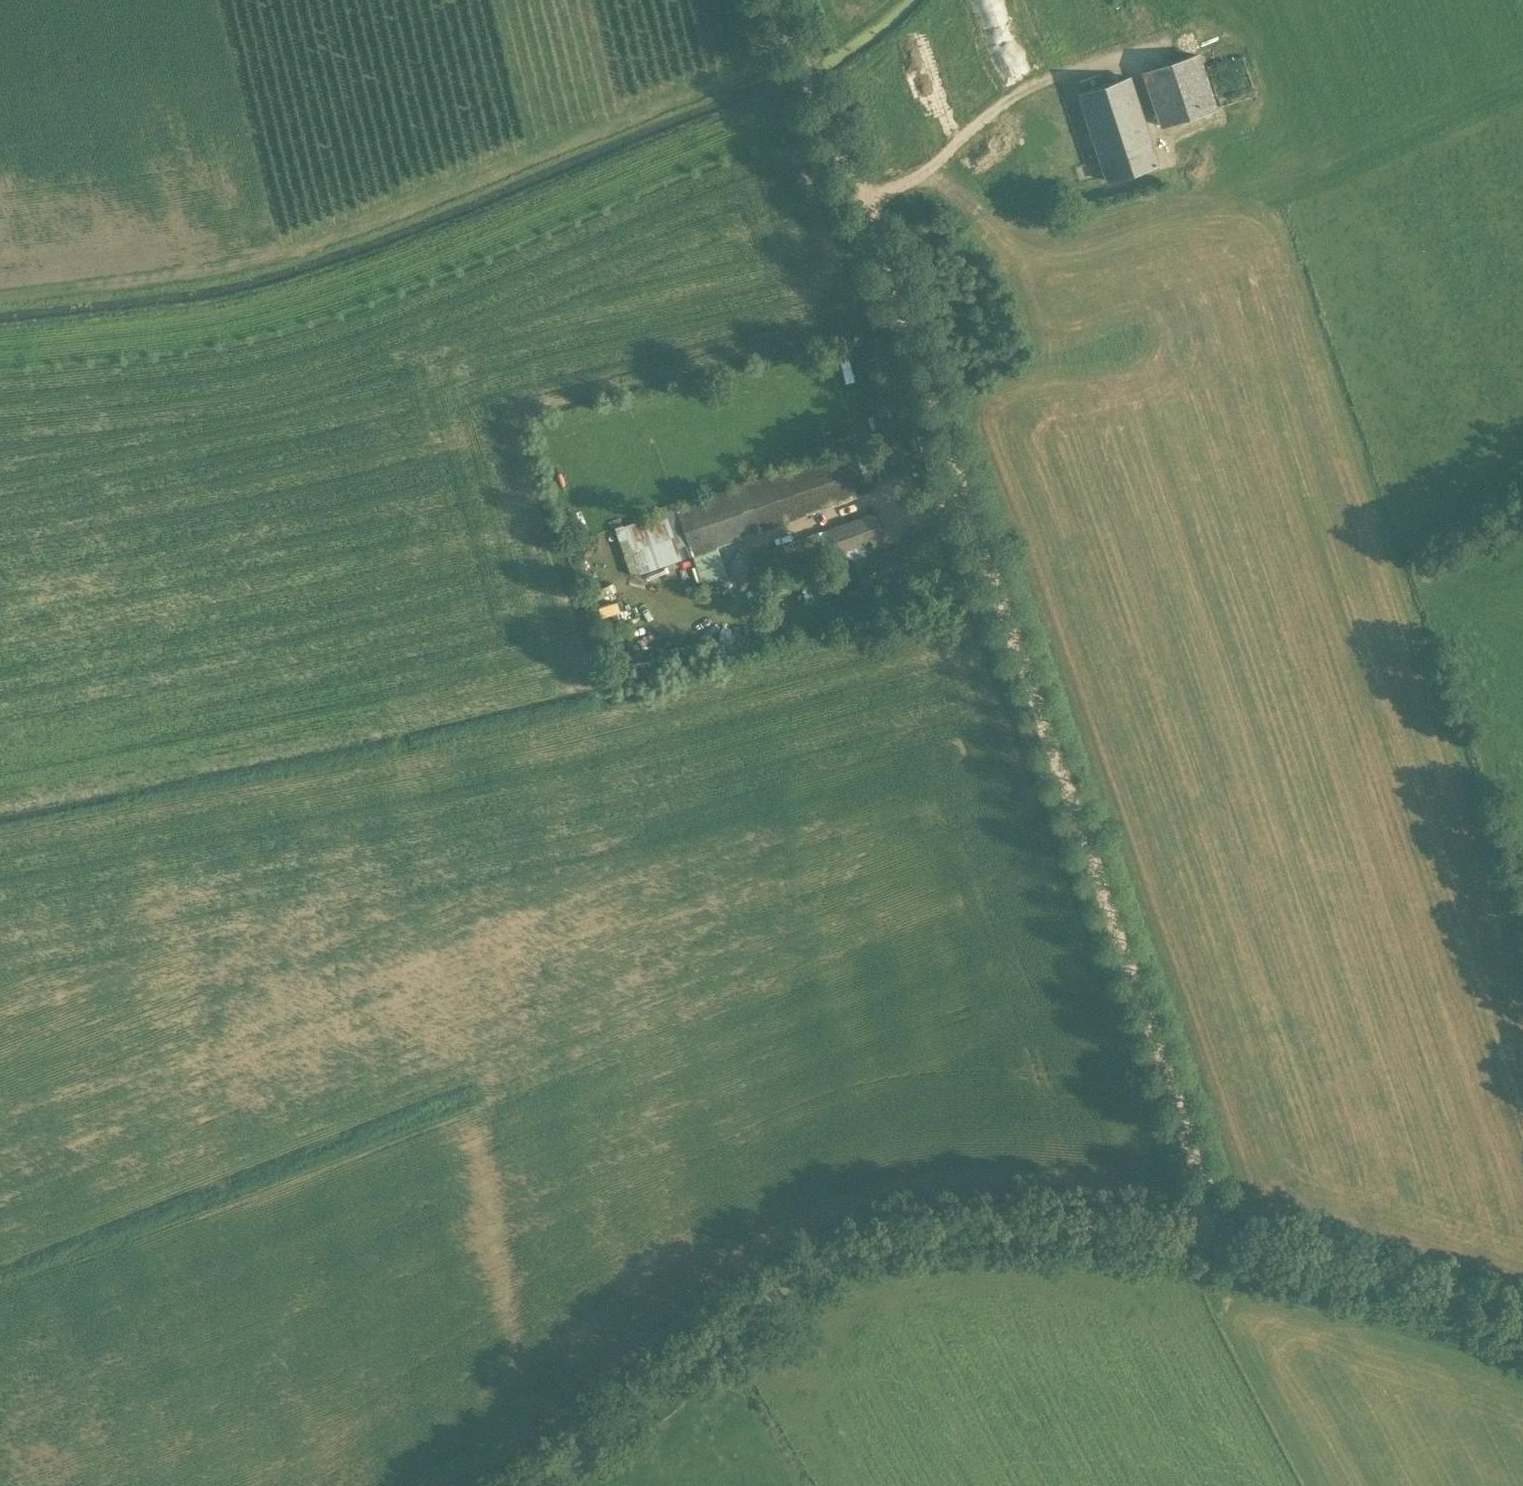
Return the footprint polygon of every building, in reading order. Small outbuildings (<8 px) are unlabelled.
[(1199,53),(1143,72),(1161,126),(1217,108),(1199,53)] [(1244,57),(1208,68),(1221,108),(1256,96),(1244,57)] [(1130,78),(1079,94),(1095,143),(1107,180),(1158,164),(1130,78)] [(665,565),(692,555),(869,492),(852,444),(687,502),(648,516),(665,565)] [(837,554),(866,544),(871,557),(867,558),(876,584),(878,584),(880,590),(895,585),(893,578),(909,573),(900,546),(880,553),(876,541),(884,538),(875,511),(828,528),(752,554),(761,580),(837,553),(837,554)]
